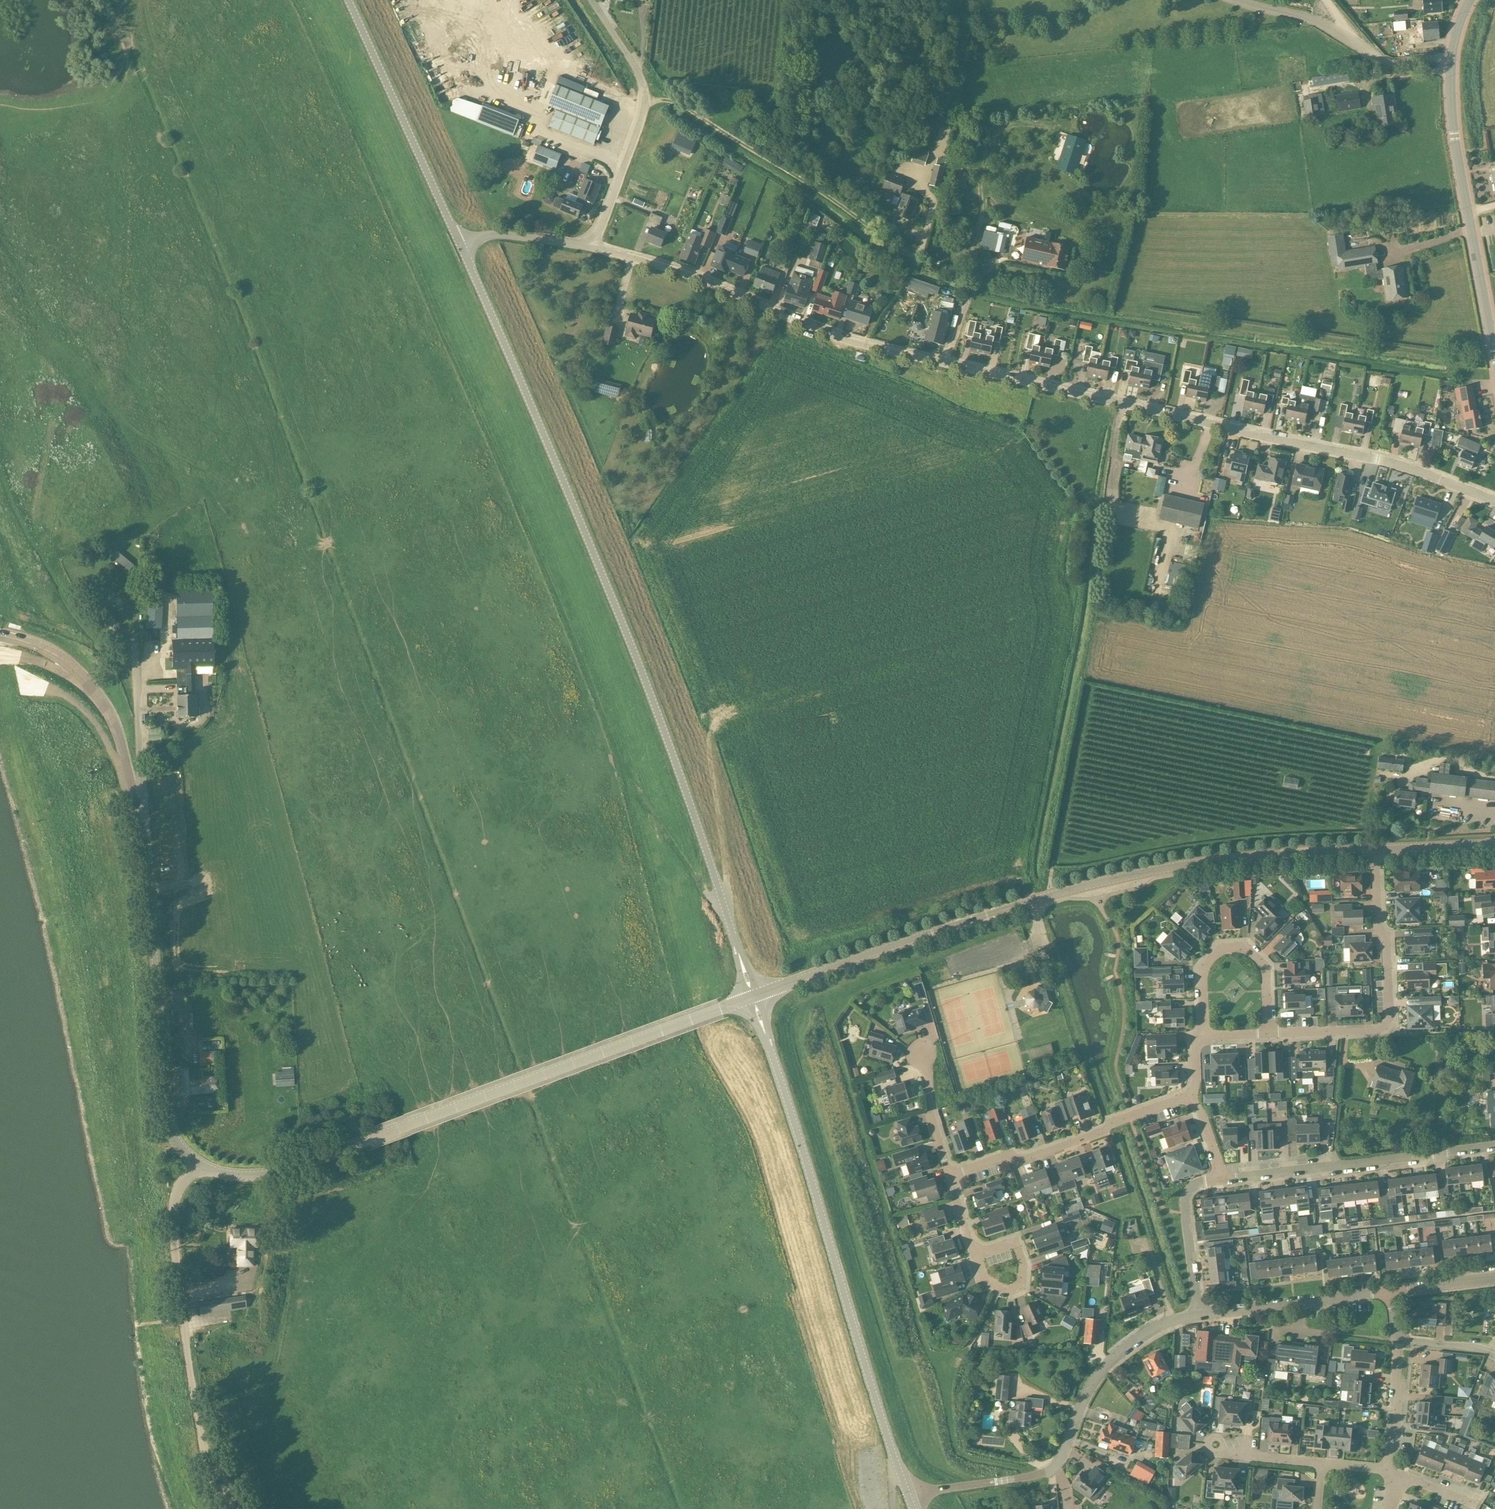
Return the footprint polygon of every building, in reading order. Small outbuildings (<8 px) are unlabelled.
[(1442,12),(1441,0),(1422,0),(1424,14),(1442,12)] [(1394,20),(1408,19),(1407,11),(1394,12),(1394,20)] [(841,23),(842,15),(832,13),(830,23),(830,26),(840,27),(841,23)] [(1410,45),(1424,43),(1423,41),(1439,39),(1438,22),(1417,24),(1417,31),(1410,31),(1410,35),(1409,35),(1410,45)] [(1352,72),(1314,76),(1315,85),(1353,81),(1352,72)] [(566,89),(582,95),(585,87),(569,81),(566,89)] [(548,107),(555,110),(601,128),(609,107),(556,86),(548,107)] [(1316,96),(1316,95),(1315,91),(1303,93),(1304,100),(1303,101),(1306,119),(1320,116),(1325,115),(1322,95),(1316,96)] [(1338,111),(1360,108),(1358,93),(1336,96),(1338,111)] [(1378,128),(1395,125),(1393,112),(1396,112),(1393,94),(1372,98),(1378,128)] [(519,122),(482,107),(476,122),(513,136),(519,122)] [(601,128),(555,110),(548,127),(594,145),(601,128)] [(690,156),(697,139),(679,131),(671,147),(690,156)] [(1083,145),(1068,141),(1062,170),(1061,175),(1076,178),(1083,145)] [(556,170),(562,155),(539,146),(533,161),(556,170)] [(925,166),(929,154),(916,149),(912,162),(925,166)] [(725,157),(723,162),(741,170),(743,165),(725,157)] [(583,163),(580,171),(588,174),(591,166),(583,163)] [(941,188),(946,167),(934,164),(930,185),(941,188)] [(903,188),(906,180),(893,175),(888,173),(882,188),(900,195),(903,188)] [(595,183),(585,179),(576,203),(559,197),(556,198),(553,205),(554,207),(578,217),(583,207),(591,210),(601,185),(600,185),(601,181),(597,180),(595,183)] [(728,205),(731,196),(724,194),(721,203),(728,205)] [(915,207),(918,200),(903,194),(898,207),(896,206),(893,213),(910,220),(913,213),(915,214),(917,208),(915,207)] [(643,207),(645,203),(635,199),(634,201),(633,203),(643,207)] [(734,215),(739,204),(732,201),(727,212),(734,215)] [(661,247),(666,234),(657,231),(663,218),(651,214),(645,227),(652,229),(647,241),(661,247)] [(814,232),(820,217),(811,214),(805,229),(814,232)] [(724,216),(717,233),(725,236),(732,220),(724,216)] [(1006,237),(1008,228),(999,226),(996,234),(986,231),(981,248),(1006,254),(1009,238),(1006,237)] [(711,249),(717,234),(704,229),(700,239),(690,235),(680,258),(694,264),(702,246),(711,249)] [(1054,243),(1056,234),(1046,232),(1044,241),(1027,237),(1022,261),(1064,271),(1070,247),(1054,243)] [(818,233),(816,241),(827,243),(828,235),(818,233)] [(1345,241),(1344,234),(1328,237),(1332,267),(1338,266),(1339,270),(1364,266),(1367,282),(1384,279),(1387,301),(1408,297),(1406,284),(1402,284),(1400,266),(1382,269),(1378,270),(1377,264),(1378,264),(1375,246),(1346,250),(1345,241)] [(758,257),(763,245),(749,239),(744,251),(758,257)] [(823,264),(829,246),(815,242),(809,260),(811,260),(809,267),(820,270),(822,263),(823,264)] [(793,257),(780,253),(778,260),(782,261),(780,266),(789,269),(793,257)] [(729,274),(733,263),(712,255),(708,266),(729,274)] [(773,292),(780,274),(762,266),(760,272),(759,272),(754,285),(773,292)] [(821,294),(829,273),(820,270),(813,291),(821,294)] [(784,301),(804,308),(814,277),(794,271),(784,301)] [(934,294),(938,295),(938,293),(940,289),(912,279),(909,285),(910,286),(908,292),(927,299),(929,294),(933,296),(934,294)] [(856,297),(860,284),(850,281),(846,293),(856,297)] [(839,319),(847,295),(834,291),(832,298),(818,294),(813,311),(839,319)] [(951,316),(954,303),(941,300),(938,312),(932,311),(925,340),(926,341),(928,343),(931,344),(933,342),(941,344),(944,345),(951,316)] [(870,317),(872,310),(865,308),(866,305),(852,301),(846,318),(867,325),(870,317)] [(649,318),(650,315),(639,312),(638,315),(631,313),(625,336),(635,338),(636,334),(651,338),(655,320),(649,318)] [(1046,325),(1048,318),(1039,316),(1037,323),(1046,325)] [(980,352),(984,335),(974,333),(976,322),(970,321),(967,336),(973,337),(970,350),(980,352)] [(617,337),(620,329),(607,325),(602,344),(614,347),(617,337)] [(984,335),(980,352),(990,355),(993,342),(999,343),(1003,328),(996,326),(994,337),(984,335)] [(1040,365),(1044,348),(1038,346),(1040,336),(1029,333),(1029,335),(1026,349),(1032,350),(1029,363),(1040,365)] [(1044,348),(1040,365),(1050,367),(1052,355),(1058,356),(1062,341),(1056,339),(1053,350),(1044,348)] [(1224,344),(1221,361),(1231,363),(1234,346),(1224,344)] [(1097,378),(1100,360),(1090,358),(1093,347),(1086,346),(1083,361),(1089,362),(1086,375),(1097,378)] [(1250,357),(1252,349),(1237,346),(1235,355),(1250,357)] [(1100,360),(1097,378),(1107,380),(1110,367),(1116,368),(1118,358),(1112,356),(1110,362),(1100,360)] [(1138,387),(1142,369),(1136,368),(1138,362),(1127,360),(1125,370),(1131,372),(1128,384),(1138,387)] [(1142,369),(1138,387),(1149,389),(1151,379),(1160,381),(1163,365),(1144,361),(1143,369),(1142,369)] [(1196,399),(1200,381),(1190,379),(1191,372),(1185,370),(1183,382),(1188,384),(1186,397),(1196,399)] [(1280,378),(1282,371),(1275,370),(1274,376),(1280,378)] [(619,398),(622,385),(598,379),(595,392),(619,398)] [(1253,411),(1257,393),(1247,391),(1249,381),(1243,379),(1239,394),(1246,396),(1243,409),(1253,411)] [(1331,390),(1332,383),(1322,380),(1321,388),(1331,390)] [(1200,381),(1196,399),(1206,401),(1209,388),(1215,389),(1216,383),(1210,382),(1210,383),(1200,381)] [(1452,393),(1453,382),(1444,381),(1443,392),(1452,393)] [(1474,398),(1474,394),(1473,386),(1454,389),(1457,402),(1461,401),(1463,413),(1466,430),(1481,427),(1479,410),(1477,410),(1474,398)] [(1257,393),(1253,411),(1263,413),(1264,412),(1270,413),(1274,395),(1267,394),(1267,396),(1257,393)] [(1299,402),(1295,420),(1305,422),(1308,409),(1313,410),(1313,411),(1322,413),(1327,414),(1329,402),(1325,401),(1325,400),(1316,399),(1317,398),(1301,394),(1299,403),(1299,402)] [(1295,420),(1299,402),(1289,400),(1289,399),(1283,397),(1281,403),(1287,405),(1285,418),(1295,420)] [(1352,432),(1356,415),(1346,413),(1348,406),(1341,404),(1339,417),(1344,418),(1342,430),(1352,432)] [(1356,415),(1352,432),(1362,434),(1365,422),(1371,423),(1373,417),(1374,410),(1368,409),(1366,417),(1356,415)] [(1409,445),(1413,427),(1410,426),(1403,425),(1405,414),(1399,413),(1396,428),(1402,429),(1399,442),(1409,445)] [(1413,427),(1409,445),(1420,447),(1422,434),(1429,435),(1431,423),(1425,422),(1423,429),(1416,428),(1413,427)] [(1146,439),(1129,436),(1124,460),(1132,461),(1132,459),(1142,461),(1142,460),(1159,464),(1163,447),(1164,440),(1146,436),(1146,439)] [(1477,454),(1481,445),(1461,437),(1457,447),(1463,450),(1462,452),(1457,464),(1462,466),(1466,467),(1471,469),(1474,462),(1483,465),(1486,458),(1477,454)] [(1245,472),(1249,456),(1241,454),(1242,452),(1235,450),(1233,459),(1227,458),(1225,468),(1238,472),(1236,481),(1237,481),(1236,484),(1242,486),(1243,482),(1244,483),(1246,473),(1245,472)] [(1280,484),(1285,462),(1271,458),(1268,467),(1259,465),(1256,478),(1266,480),(1266,481),(1280,484)] [(1314,469),(1306,467),(1307,466),(1297,464),(1292,484),(1302,487),(1302,486),(1319,489),(1319,490),(1324,470),(1314,468),(1314,469)] [(1154,476),(1154,469),(1147,468),(1146,475),(1154,476)] [(1202,479),(1205,477),(1206,474),(1205,471),(1202,470),(1199,471),(1198,474),(1199,477),(1202,479)] [(1348,496),(1352,476),(1337,473),(1333,493),(1348,496)] [(1225,493),(1227,480),(1215,478),(1212,490),(1225,493)] [(1364,486),(1359,501),(1382,508),(1384,503),(1390,505),(1395,489),(1378,483),(1376,490),(1364,486)] [(1253,499),(1256,490),(1248,488),(1246,497),(1253,499)] [(1204,502),(1165,493),(1160,516),(1199,525),(1204,502)] [(1293,505),(1295,496),(1286,494),(1284,503),(1293,505)] [(1438,506),(1417,495),(1409,510),(1430,521),(1438,506)] [(1344,500),(1341,513),(1348,514),(1351,501),(1344,500)] [(1353,517),(1359,519),(1362,508),(1356,506),(1353,517)] [(1454,513),(1448,524),(1484,545),(1486,542),(1494,548),(1494,533),(1486,527),(1483,532),(1474,527),(1477,522),(1469,517),(1467,520),(1454,513)] [(1453,534),(1445,530),(1436,550),(1444,554),(1453,534)] [(1437,535),(1428,532),(1422,550),(1431,553),(1437,535)] [(130,572),(135,566),(118,552),(113,558),(130,572)] [(214,638),(213,638),(212,591),(176,592),(177,639),(172,639),(172,670),(177,669),(177,688),(178,688),(178,695),(177,695),(178,718),(196,717),(196,674),(212,673),(212,667),(215,667),(214,638)] [(162,628),(163,599),(149,598),(148,628),(162,628)] [(119,624),(106,607),(100,612),(114,629),(119,624)] [(163,740),(162,727),(150,728),(150,740),(163,740)] [(1404,763),(1405,754),(1386,752),(1385,757),(1379,756),(1377,768),(1402,771),(1404,763)] [(1450,775),(1451,764),(1440,762),(1438,774),(1450,775)] [(1429,792),(1429,793),(1464,798),(1464,797),(1494,800),(1494,782),(1467,778),(1467,777),(1431,773),(1430,784),(1429,792)] [(1297,790),(1299,779),(1285,776),(1283,787),(1297,790)] [(1429,792),(1430,784),(1427,784),(1428,779),(1416,777),(1416,783),(1409,782),(1408,789),(1398,788),(1397,791),(1395,791),(1394,805),(1414,807),(1415,799),(1416,794),(1416,791),(1429,792)] [(1484,865),(1471,866),(1472,873),(1475,873),(1476,889),(1494,888),(1494,872),(1484,872),(1484,865)] [(1395,891),(1419,890),(1419,872),(1395,873),(1395,891)] [(1359,896),(1358,890),(1361,890),(1361,875),(1341,876),(1341,891),(1342,891),(1343,897),(1359,896)] [(1234,900),(1246,899),(1244,880),(1233,881),(1234,900)] [(1199,884),(1200,892),(1210,891),(1209,883),(1199,884)] [(1431,897),(1448,896),(1447,887),(1430,888),(1431,897)] [(1308,895),(1308,899),(1311,899),(1311,901),(1321,901),(1320,893),(1310,894),(1311,895),(1308,895)] [(1283,907),(1271,895),(1268,898),(1267,897),(1256,909),(1264,918),(1256,926),(1267,937),(1284,920),(1277,914),(1283,907)] [(1486,896),(1474,898),(1476,908),(1482,907),(1483,915),(1494,913),(1494,900),(1487,901),(1486,896)] [(1397,923),(1421,922),(1420,898),(1396,899),(1397,923)] [(1313,913),(1325,913),(1324,905),(1312,905),(1313,913)] [(1349,912),(1348,905),(1334,906),(1335,918),(1344,918),(1344,925),(1363,924),(1362,911),(1349,912)] [(1204,939),(1208,934),(1206,932),(1209,929),(1199,921),(1206,913),(1197,906),(1185,919),(1188,921),(1183,927),(1199,940),(1202,937),(1204,939)] [(1234,930),(1234,928),(1239,928),(1238,916),(1240,916),(1239,906),(1222,907),(1223,929),(1228,929),(1228,931),(1229,932),(1233,932),(1234,930)] [(1449,927),(1465,926),(1464,915),(1449,916),(1449,927)] [(220,924),(223,944),(231,943),(228,923),(220,924)] [(1295,951),(1298,948),(1298,944),(1292,939),(1300,931),(1291,923),(1281,933),(1285,938),(1274,949),(1284,958),(1290,951),(1295,951)] [(1494,928),(1482,928),(1482,934),(1489,934),(1490,954),(1494,954),(1494,934),(1494,928)] [(1406,954),(1429,953),(1429,937),(1432,937),(1432,929),(1419,930),(1420,936),(1405,937),(1406,954)] [(1185,958),(1189,953),(1188,952),(1191,948),(1172,932),(1161,945),(1164,947),(1161,950),(1172,959),(1175,956),(1180,961),(1184,956),(1185,958)] [(1364,944),(1362,942),(1362,935),(1344,936),(1344,949),(1350,948),(1351,961),(1352,961),(1355,964),(1360,964),(1362,961),(1372,961),(1371,944),(1364,944)] [(1324,946),(1332,946),(1332,936),(1324,937),(1324,946)] [(1135,967),(1148,967),(1147,949),(1134,949),(1135,967)] [(1315,961),(1324,960),(1323,951),(1318,951),(1319,955),(1315,956),(1315,961)] [(1285,984),(1305,983),(1305,974),(1309,974),(1309,963),(1297,963),(1297,969),(1284,970),(1285,984)] [(1407,991),(1421,991),(1421,989),(1430,989),(1429,977),(1436,977),(1436,964),(1423,964),(1424,972),(1406,972),(1407,991)] [(1483,965),(1483,978),(1491,978),(1491,990),(1494,989),(1494,964),(1483,965)] [(1171,976),(1171,969),(1153,970),(1154,978),(1163,977),(1164,993),(1184,993),(1183,976),(1171,976)] [(1047,1013),(1053,1003),(1049,1001),(1046,990),(1038,985),(1035,991),(1028,992),(1025,998),(1027,1005),(1033,1009),(1038,1007),(1039,1012),(1043,1011),(1047,1013)] [(1361,986),(1348,987),(1349,995),(1349,1015),(1362,1015),(1362,1005),(1364,1002),(1364,1000),(1370,1000),(1369,986),(1361,986)] [(1349,995),(1348,987),(1337,987),(1327,988),(1328,1002),(1333,1001),(1334,1004),(1336,1006),(1336,1016),(1349,1015),(1349,995)] [(920,989),(914,990),(916,998),(922,996),(920,989)] [(1294,996),(1294,993),(1285,994),(1286,1009),(1299,1008),(1300,1014),(1314,1014),(1314,1008),(1305,1008),(1305,995),(1294,996)] [(1487,996),(1488,1005),(1492,1005),(1492,1014),(1485,1014),(1486,1030),(1494,1029),(1494,1024),(1494,996),(1487,996)] [(1409,1028),(1433,1027),(1432,1006),(1440,1005),(1440,997),(1419,998),(1420,1006),(1408,1006),(1409,1028)] [(1171,1010),(1171,1002),(1157,1003),(1157,1011),(1162,1011),(1163,1027),(1185,1026),(1185,1009),(1171,1010)] [(928,1023),(923,1009),(910,1013),(909,1010),(894,1015),(900,1034),(915,1029),(914,1027),(928,1023)] [(892,1063),(896,1047),(882,1043),(884,1036),(870,1032),(868,1039),(873,1041),(869,1056),(892,1063)] [(1176,1035),(1148,1036),(1148,1045),(1157,1045),(1158,1058),(1171,1057),(1171,1055),(1176,1055),(1176,1035)] [(1325,1050),(1312,1051),(1313,1071),(1325,1071),(1326,1077),(1334,1076),(1334,1067),(1335,1067),(1336,1059),(1329,1059),(1329,1057),(1328,1059),(1325,1058),(1325,1050)] [(199,1051),(200,1064),(213,1063),(212,1051),(199,1051)] [(1301,1072),(1313,1071),(1312,1051),(1300,1051),(1300,1065),(1292,1066),(1293,1078),(1301,1078),(1301,1072)] [(1268,1053),(1269,1073),(1277,1072),(1278,1078),(1289,1078),(1288,1058),(1282,1058),(1281,1052),(1268,1053)] [(1261,1073),(1269,1073),(1268,1053),(1255,1053),(1255,1059),(1249,1059),(1249,1079),(1261,1079),(1261,1073)] [(1217,1075),(1225,1075),(1224,1054),(1211,1055),(1211,1069),(1205,1070),(1205,1082),(1217,1081),(1217,1075)] [(1224,1054),(1225,1075),(1233,1075),(1234,1081),(1245,1080),(1245,1068),(1238,1068),(1238,1054),(1224,1054)] [(1397,1070),(1377,1065),(1371,1087),(1394,1094),(1407,1098),(1414,1073),(1397,1068),(1397,1070)] [(1163,1072),(1163,1066),(1151,1067),(1152,1077),(1156,1077),(1157,1085),(1178,1085),(1177,1071),(1163,1072)] [(214,1077),(187,1079),(186,1069),(175,1070),(177,1094),(215,1092),(214,1077)] [(877,1083),(896,1077),(893,1070),(875,1075),(877,1083)] [(284,1073),(284,1085),(293,1085),(293,1072),(292,1072),(284,1073)] [(890,1104),(910,1098),(905,1082),(886,1088),(887,1094),(882,1096),(885,1105),(890,1104)] [(1487,1091),(1487,1114),(1489,1113),(1489,1117),(1491,1117),(1491,1126),(1494,1126),(1494,1091),(1487,1091)] [(1082,1096),(1078,1094),(1065,1099),(1071,1117),(1079,1115),(1081,1120),(1094,1116),(1087,1094),(1082,1096)] [(1204,1095),(1204,1103),(1226,1102),(1225,1094),(1204,1095)] [(960,1101),(963,1113),(969,1111),(965,1099),(960,1101)] [(1278,1110),(1286,1110),(1286,1101),(1278,1101),(1278,1110)] [(1049,1131),(1063,1126),(1060,1119),(1067,1117),(1062,1102),(1055,1104),(1056,1108),(1042,1113),(1049,1131)] [(1022,1141),(1036,1136),(1032,1123),(1038,1120),(1033,1106),(1026,1108),(1029,1118),(1015,1123),(1022,1141)] [(989,1142),(1003,1137),(998,1122),(1005,1119),(1000,1107),(988,1112),(991,1120),(982,1123),(989,1142)] [(1308,1143),(1307,1125),(1297,1125),(1297,1120),(1295,1118),(1287,1118),(1287,1124),(1288,1135),(1297,1135),(1297,1143),(1308,1143)] [(913,1128),(910,1119),(897,1122),(900,1132),(899,1133),(903,1146),(922,1140),(918,1127),(913,1128)] [(958,1153),(972,1148),(968,1136),(976,1134),(971,1119),(958,1124),(960,1130),(959,1132),(951,1135),(958,1153)] [(1169,1147),(1191,1140),(1185,1122),(1163,1130),(1169,1147)] [(1268,1131),(1268,1149),(1279,1148),(1279,1136),(1285,1135),(1284,1123),(1278,1124),(1278,1131),(1268,1131)] [(1307,1125),(1308,1143),(1319,1142),(1319,1134),(1329,1134),(1330,1123),(1318,1123),(1318,1124),(1307,1125)] [(1149,1136),(1161,1131),(1158,1124),(1146,1128),(1149,1136)] [(1268,1149),(1268,1131),(1257,1131),(1256,1125),(1250,1125),(1251,1137),(1257,1137),(1257,1149),(1268,1149)] [(1229,1129),(1229,1127),(1221,1127),(1222,1135),(1224,1134),(1224,1149),(1237,1148),(1237,1142),(1247,1141),(1246,1129),(1236,1129),(1236,1128),(1229,1129)] [(1107,1147),(1093,1152),(1097,1164),(1091,1166),(1099,1190),(1110,1186),(1104,1168),(1113,1165),(1107,1147)] [(1153,1159),(1158,1157),(1155,1149),(1150,1151),(1153,1159)] [(1187,1155),(1185,1149),(1166,1156),(1168,1163),(1167,1164),(1171,1172),(1172,1172),(1174,1180),(1201,1170),(1198,1160),(1199,1159),(1195,1151),(1187,1155)] [(908,1157),(906,1151),(893,1155),(897,1166),(907,1163),(910,1175),(931,1168),(926,1152),(908,1157)] [(1068,1161),(1074,1179),(1085,1175),(1086,1178),(1092,1176),(1088,1165),(1083,1167),(1079,1157),(1068,1161)] [(879,1171),(887,1169),(884,1159),(876,1161),(879,1171)] [(1062,1183),(1074,1179),(1068,1161),(1056,1165),(1059,1175),(1054,1177),(1058,1188),(1064,1186),(1062,1183)] [(1469,1166),(1471,1182),(1483,1180),(1481,1164),(1469,1166)] [(1459,1183),(1471,1182),(1469,1166),(1457,1167),(1459,1183)] [(1448,1185),(1459,1183),(1457,1167),(1445,1169),(1446,1181),(1442,1181),(1443,1194),(1449,1194),(1448,1185)] [(1058,1188),(1054,1177),(1049,1179),(1045,1169),(1034,1173),(1040,1191),(1051,1187),(1052,1190),(1058,1188)] [(1033,1193),(1040,1191),(1034,1173),(1022,1177),(1025,1187),(1020,1189),(1025,1202),(1033,1199),(1034,1196),(1033,1193)] [(1443,1194),(1442,1181),(1437,1182),(1436,1174),(1423,1176),(1425,1192),(1437,1190),(1437,1195),(1443,1194)] [(925,1182),(923,1176),(909,1180),(913,1191),(917,1190),(919,1197),(928,1195),(929,1200),(939,1197),(934,1179),(925,1182)] [(1413,1193),(1425,1192),(1423,1176),(1411,1177),(1413,1193)] [(1401,1195),(1413,1193),(1411,1177),(1399,1179),(1401,1195)] [(1395,1195),(1401,1195),(1399,1179),(1387,1180),(1388,1188),(1383,1188),(1385,1206),(1396,1204),(1395,1195)] [(978,1208),(998,1202),(995,1191),(1005,1188),(1002,1180),(987,1185),(988,1190),(974,1195),(978,1208)] [(1385,1206),(1383,1188),(1378,1189),(1377,1181),(1365,1183),(1367,1199),(1379,1197),(1380,1207),(1385,1206)] [(1355,1200),(1367,1199),(1365,1183),(1353,1184),(1355,1200)] [(1344,1202),(1355,1200),(1353,1184),(1342,1186),(1344,1202)] [(1295,1188),(1297,1204),(1309,1202),(1307,1186),(1295,1188)] [(1337,1203),(1344,1202),(1342,1186),(1330,1187),(1332,1203),(1331,1203),(1332,1208),(1337,1207),(1337,1203)] [(1332,1210),(1332,1208),(1331,1203),(1332,1203),(1330,1187),(1318,1189),(1320,1212),(1332,1210)] [(1290,1204),(1297,1204),(1295,1188),(1283,1189),(1285,1205),(1284,1205),(1285,1212),(1291,1211),(1290,1204)] [(1273,1206),(1284,1205),(1285,1205),(1283,1189),(1271,1190),(1273,1206)] [(1274,1213),(1273,1206),(1271,1190),(1258,1192),(1260,1208),(1261,1208),(1262,1214),(1274,1213)] [(1091,1195),(1094,1205),(1100,1203),(1096,1193),(1091,1195)] [(1236,1195),(1238,1211),(1239,1218),(1245,1217),(1244,1210),(1251,1209),(1249,1193),(1236,1195)] [(1226,1212),(1238,1211),(1236,1195),(1224,1196),(1226,1212)] [(1215,1214),(1226,1212),(1224,1196),(1213,1198),(1215,1214)] [(1216,1221),(1215,1214),(1213,1198),(1200,1199),(1202,1215),(1203,1215),(1203,1222),(1216,1221)] [(1065,1207),(1067,1214),(1079,1210),(1084,1208),(1081,1202),(1065,1207)] [(935,1213),(933,1208),(920,1212),(922,1218),(925,1217),(930,1231),(938,1229),(937,1226),(947,1223),(944,1211),(935,1213)] [(987,1235),(1006,1229),(1004,1222),(1011,1220),(1007,1208),(993,1212),(995,1218),(983,1222),(987,1235)] [(1064,1224),(1081,1218),(1079,1210),(1062,1216),(1064,1224)] [(895,1216),(898,1227),(907,1224),(904,1214),(895,1216)] [(1460,1223),(1464,1222),(1464,1217),(1451,1218),(1452,1224),(1452,1226),(1460,1225),(1460,1223)] [(1335,1230),(1347,1228),(1346,1223),(1345,1219),(1337,1219),(1338,1224),(1334,1225),(1334,1228),(1335,1228),(1335,1230)] [(1111,1233),(1112,1230),(1115,1223),(1110,1221),(1106,1231),(1111,1233)] [(1218,1239),(1218,1238),(1217,1229),(1204,1231),(1203,1231),(1202,1221),(1195,1221),(1196,1232),(1198,1241),(1205,1240),(1218,1239)] [(1300,1229),(1299,1223),(1299,1221),(1293,1222),(1293,1224),(1291,1224),(1287,1225),(1288,1230),(1300,1229)] [(1064,1224),(1064,1222),(1056,1224),(1033,1232),(1034,1237),(1032,1238),(1035,1244),(1060,1236),(1069,1233),(1066,1223),(1064,1224)] [(1323,1235),(1323,1234),(1322,1229),(1322,1224),(1311,1226),(1312,1235),(1323,1235)] [(1258,1227),(1258,1228),(1259,1234),(1276,1232),(1276,1225),(1258,1227)] [(1304,1236),(1312,1235),(1311,1226),(1308,1226),(1303,1226),(1303,1228),(1304,1236)] [(256,1246),(256,1229),(230,1228),(230,1246),(237,1246),(237,1265),(252,1265),(252,1246),(256,1246)] [(1230,1237),(1229,1233),(1229,1228),(1217,1229),(1218,1238),(1230,1237)] [(1348,1242),(1348,1236),(1347,1231),(1335,1233),(1336,1238),(1335,1238),(1336,1244),(1348,1242)] [(1466,1238),(1466,1234),(1460,1234),(1461,1239),(1454,1239),(1456,1255),(1468,1254),(1466,1238)] [(1420,1249),(1422,1265),(1435,1264),(1433,1248),(1438,1247),(1436,1235),(1426,1236),(1428,1248),(1421,1249),(1420,1249)] [(1478,1236),(1480,1252),(1492,1251),(1490,1235),(1478,1236)] [(943,1243),(941,1236),(928,1240),(932,1254),(934,1255),(936,1255),(938,1261),(957,1255),(952,1240),(943,1243)] [(1060,1236),(1035,1244),(1037,1251),(1039,1251),(1041,1255),(1064,1247),(1060,1236)] [(1468,1254),(1480,1252),(1478,1236),(1466,1238),(1468,1254)] [(1074,1250),(1091,1244),(1088,1237),(1071,1242),(1074,1250)] [(1208,1260),(1224,1258),(1223,1247),(1231,1246),(1231,1239),(1214,1241),(1214,1247),(1207,1248),(1208,1260)] [(1444,1257),(1456,1255),(1454,1239),(1442,1241),(1444,1257)] [(904,1253),(909,1251),(907,1244),(902,1245),(901,1245),(904,1253)] [(1416,1250),(1409,1251),(1411,1267),(1422,1265),(1420,1249),(1420,1245),(1415,1245),(1416,1250)] [(1392,1253),(1384,1254),(1386,1270),(1399,1268),(1397,1252),(1396,1246),(1391,1246),(1392,1253)] [(1411,1267),(1409,1251),(1408,1246),(1403,1247),(1403,1251),(1397,1252),(1399,1268),(1411,1267)] [(1350,1253),(1338,1255),(1338,1259),(1340,1275),(1352,1274),(1350,1258),(1351,1258),(1350,1253)] [(1303,1257),(1305,1273),(1317,1271),(1315,1255),(1303,1257)] [(1362,1256),(1364,1272),(1376,1271),(1374,1255),(1362,1256)] [(1043,1280),(1063,1282),(1064,1269),(1070,1267),(1066,1256),(1052,1260),(1052,1268),(1044,1267),(1044,1271),(1043,1271),(1041,1272),(1043,1277),(1043,1278),(1043,1280)] [(1352,1274),(1364,1272),(1362,1256),(1351,1258),(1350,1258),(1352,1274)] [(1293,1274),(1305,1273),(1303,1257),(1291,1258),(1293,1274)] [(1210,1272),(1226,1270),(1224,1258),(1208,1260),(1210,1272)] [(1281,1276),(1293,1274),(1291,1258),(1279,1260),(1281,1276)] [(1328,1277),(1340,1275),(1338,1259),(1326,1261),(1328,1277)] [(1269,1277),(1281,1276),(1279,1260),(1267,1261),(1269,1277)] [(1251,1279),(1269,1277),(1267,1261),(1255,1263),(1249,1263),(1251,1279)] [(937,1297),(958,1291),(956,1283),(965,1281),(960,1264),(939,1271),(942,1283),(934,1286),(937,1297)] [(1087,1264),(1086,1278),(1099,1279),(1099,1274),(1101,1274),(1102,1270),(1099,1269),(1100,1265),(1087,1264)] [(1226,1270),(1210,1272),(1211,1284),(1219,1284),(1219,1290),(1236,1288),(1236,1280),(1234,1281),(1232,1270),(1226,1271),(1226,1270)] [(1127,1313),(1150,1305),(1147,1296),(1154,1294),(1149,1279),(1142,1281),(1145,1290),(1122,1298),(1127,1313)] [(1061,1294),(1063,1282),(1043,1280),(1042,1282),(1039,1287),(1042,1289),(1041,1293),(1049,1293),(1048,1301),(1060,1308),(1067,1297),(1061,1294)] [(920,1306),(922,1309),(934,1305),(931,1298),(926,1300),(924,1294),(917,1297),(920,1306)] [(978,1300),(970,1295),(968,1298),(963,1296),(943,1307),(947,1315),(944,1317),(947,1324),(956,1319),(954,1316),(960,1313),(959,1311),(963,1309),(972,1314),(969,1318),(975,1321),(983,1307),(976,1303),(978,1300)] [(198,1303),(200,1315),(230,1311),(246,1308),(244,1296),(238,1297),(198,1303)] [(1027,1337),(1039,1332),(1035,1324),(1044,1320),(1036,1302),(1022,1308),(1029,1323),(1022,1326),(1027,1337)] [(1446,1317),(1447,1303),(1432,1302),(1431,1312),(1417,1311),(1416,1324),(1436,1326),(1436,1316),(1446,1317)] [(1077,1319),(1082,1310),(1075,1306),(1070,1315),(1077,1319)] [(1095,1317),(1096,1308),(1085,1307),(1084,1317),(1095,1317)] [(1017,1340),(1018,1324),(1011,1323),(1012,1312),(997,1311),(995,1332),(1005,1333),(1005,1339),(1017,1340)] [(1074,1329),(1078,1320),(1068,1315),(1063,1323),(1074,1329)] [(1101,1320),(1086,1318),(1086,1319),(1084,1343),(1098,1344),(1101,1320)] [(1216,1373),(1220,1335),(1218,1335),(1219,1332),(1198,1331),(1195,1361),(1194,1371),(1216,1373)] [(1216,1373),(1216,1374),(1237,1377),(1240,1360),(1255,1362),(1256,1356),(1258,1337),(1246,1336),(1246,1338),(1220,1335),(1216,1373)] [(1026,1350),(1034,1348),(1032,1340),(1024,1342),(1026,1350)] [(1318,1345),(1278,1340),(1276,1359),(1266,1357),(1265,1368),(1324,1376),(1326,1365),(1316,1364),(1318,1345)] [(1344,1347),(1344,1356),(1345,1357),(1351,1358),(1351,1363),(1346,1362),(1344,1373),(1345,1373),(1345,1374),(1358,1375),(1359,1369),(1374,1370),(1375,1355),(1362,1354),(1362,1351),(1353,1350),(1353,1347),(1346,1346),(1344,1347)] [(1156,1383),(1164,1378),(1161,1373),(1168,1369),(1159,1351),(1143,1360),(1153,1377),(1156,1383)] [(1187,1368),(1187,1354),(1175,1354),(1176,1368),(1187,1368)] [(1451,1374),(1452,1360),(1440,1359),(1439,1366),(1422,1365),(1420,1386),(1438,1388),(1440,1373),(1451,1374)] [(1343,1373),(1342,1380),(1348,1381),(1347,1391),(1371,1393),(1373,1382),(1358,1380),(1358,1375),(1345,1374),(1345,1373),(1344,1373),(1343,1373)] [(1489,1374),(1481,1394),(1493,1399),(1492,1400),(1494,1401),(1494,1376),(1489,1374)] [(1007,1400),(1010,1375),(994,1375),(992,1394),(995,1395),(994,1399),(1007,1400)] [(1460,1385),(1459,1395),(1471,1396),(1472,1387),(1460,1385)] [(1370,1405),(1371,1393),(1347,1391),(1346,1401),(1338,1400),(1338,1401),(1324,1400),(1324,1406),(1350,1408),(1351,1402),(1353,1402),(1353,1403),(1370,1405)] [(1149,1412),(1159,1401),(1150,1393),(1140,1403),(1149,1412)] [(1418,1401),(1417,1412),(1434,1414),(1440,1414),(1444,1415),(1445,1404),(1452,1404),(1453,1397),(1439,1395),(1438,1403),(1436,1403),(1418,1401)] [(1018,1425),(1030,1426),(1032,1407),(1043,1408),(1043,1399),(1026,1397),(1025,1402),(1017,1401),(1016,1409),(1010,1409),(1010,1420),(1019,1421),(1018,1425)] [(1231,1426),(1233,1403),(1226,1403),(1227,1398),(1215,1397),(1214,1409),(1220,1409),(1219,1423),(1224,1423),(1224,1425),(1231,1426)] [(1474,1411),(1478,1401),(1470,1398),(1466,1408),(1474,1411)] [(1231,1426),(1239,1427),(1239,1424),(1244,1425),(1245,1412),(1251,1412),(1252,1400),(1241,1399),(1241,1404),(1233,1403),(1231,1426)] [(1194,1434),(1206,1424),(1192,1408),(1187,1402),(1180,1408),(1185,1414),(1181,1418),(1194,1434)] [(1135,1408),(1132,1416),(1141,1420),(1144,1412),(1135,1408)] [(1434,1414),(1417,1412),(1416,1424),(1420,1424),(1430,1425),(1430,1430),(1445,1432),(1446,1424),(1439,1424),(1440,1415),(1440,1414),(1434,1414)] [(1279,1444),(1281,1423),(1282,1418),(1270,1417),(1264,1416),(1262,1429),(1269,1429),(1268,1443),(1279,1444)] [(1467,1428),(1471,1418),(1465,1417),(1462,1426),(1467,1428)] [(1140,1426),(1155,1429),(1157,1422),(1142,1418),(1140,1426)] [(1281,1423),(1279,1444),(1291,1445),(1292,1431),(1298,1432),(1299,1420),(1293,1419),(1293,1424),(1281,1423)] [(1115,1431),(1117,1427),(1110,1424),(1108,1430),(1104,1429),(1099,1441),(1101,1442),(1100,1443),(1101,1446),(1105,1447),(1107,1446),(1108,1445),(1109,1446),(1109,1447),(1117,1450),(1129,1455),(1135,1438),(1115,1431)] [(1336,1446),(1338,1427),(1317,1425),(1315,1446),(1328,1448),(1328,1445),(1336,1446)] [(1338,1427),(1336,1446),(1343,1447),(1343,1449),(1356,1450),(1357,1441),(1358,1441),(1358,1438),(1358,1429),(1338,1427)] [(1155,1456),(1168,1456),(1169,1432),(1156,1431),(1155,1456)] [(1171,1441),(1190,1443),(1190,1436),(1171,1434),(1171,1441)] [(1433,1454),(1434,1450),(1427,1447),(1430,1441),(1424,1439),(1422,1445),(1423,1445),(1416,1462),(1427,1467),(1429,1462),(1431,1458),(1432,1456),(1433,1454)] [(1464,1448),(1467,1441),(1461,1439),(1458,1446),(1464,1448)] [(1189,1450),(1190,1443),(1171,1441),(1170,1448),(1189,1450)] [(1437,1444),(1434,1450),(1433,1454),(1432,1456),(1431,1458),(1429,1462),(1427,1467),(1440,1472),(1442,1468),(1447,1455),(1439,1451),(1442,1445),(1437,1444)] [(1447,1455),(1442,1468),(1454,1472),(1461,1455),(1463,1449),(1459,1447),(1456,1453),(1449,1450),(1447,1455)] [(1464,1477),(1466,1478),(1473,1460),(1475,1452),(1471,1451),(1468,1458),(1461,1455),(1454,1472),(1464,1477)] [(1186,1477),(1202,1464),(1192,1452),(1177,1465),(1186,1477)] [(1473,1460),(1466,1478),(1478,1483),(1486,1465),(1489,1466),(1492,1460),(1484,1457),(1482,1463),(1481,1463),(1473,1460)] [(1155,1473),(1137,1461),(1129,1475),(1147,1486),(1155,1473)] [(1074,1486),(1088,1497),(1098,1484),(1097,1484),(1105,1474),(1095,1466),(1091,1471),(1090,1472),(1094,1475),(1091,1479),(1082,1472),(1072,1484),(1074,1486)] [(1225,1489),(1227,1467),(1220,1466),(1220,1468),(1215,1468),(1213,1481),(1208,1480),(1206,1492),(1206,1498),(1214,1498),(1214,1493),(1218,1493),(1224,1494),(1225,1492),(1225,1489)] [(1235,1467),(1228,1467),(1227,1467),(1225,1489),(1232,1490),(1232,1495),(1243,1496),(1244,1484),(1238,1483),(1239,1470),(1235,1470),(1235,1467)] [(1255,1468),(1254,1476),(1267,1478),(1268,1470),(1255,1468)] [(1302,1501),(1303,1487),(1294,1487),(1295,1479),(1278,1478),(1277,1490),(1283,1491),(1282,1499),(1302,1501)]
